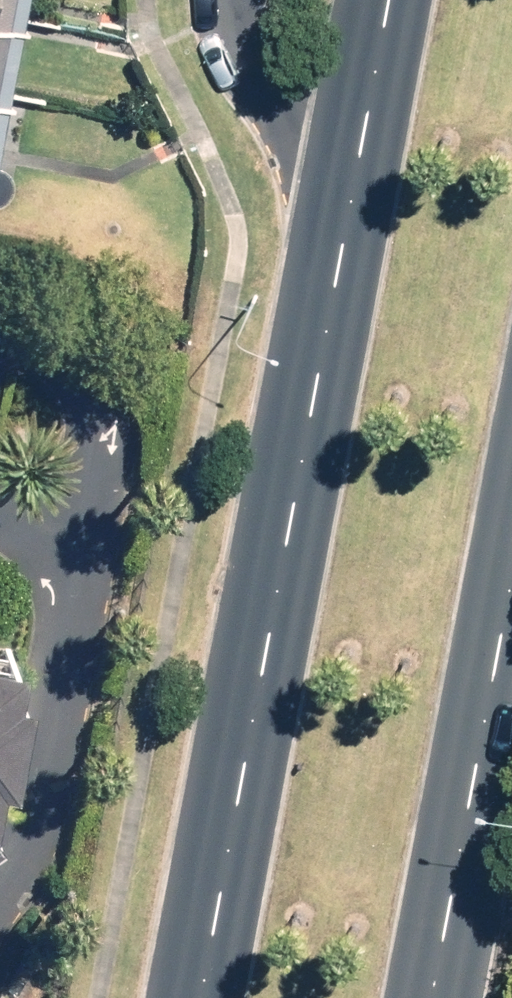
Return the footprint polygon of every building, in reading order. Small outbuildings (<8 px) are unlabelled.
[(16,24),(20,0),(0,0),(0,21),(16,24)] [(0,21),(0,101),(2,101),(16,24),(0,21)] [(16,678),(5,676),(11,646),(0,644),(0,765),(16,678)]
